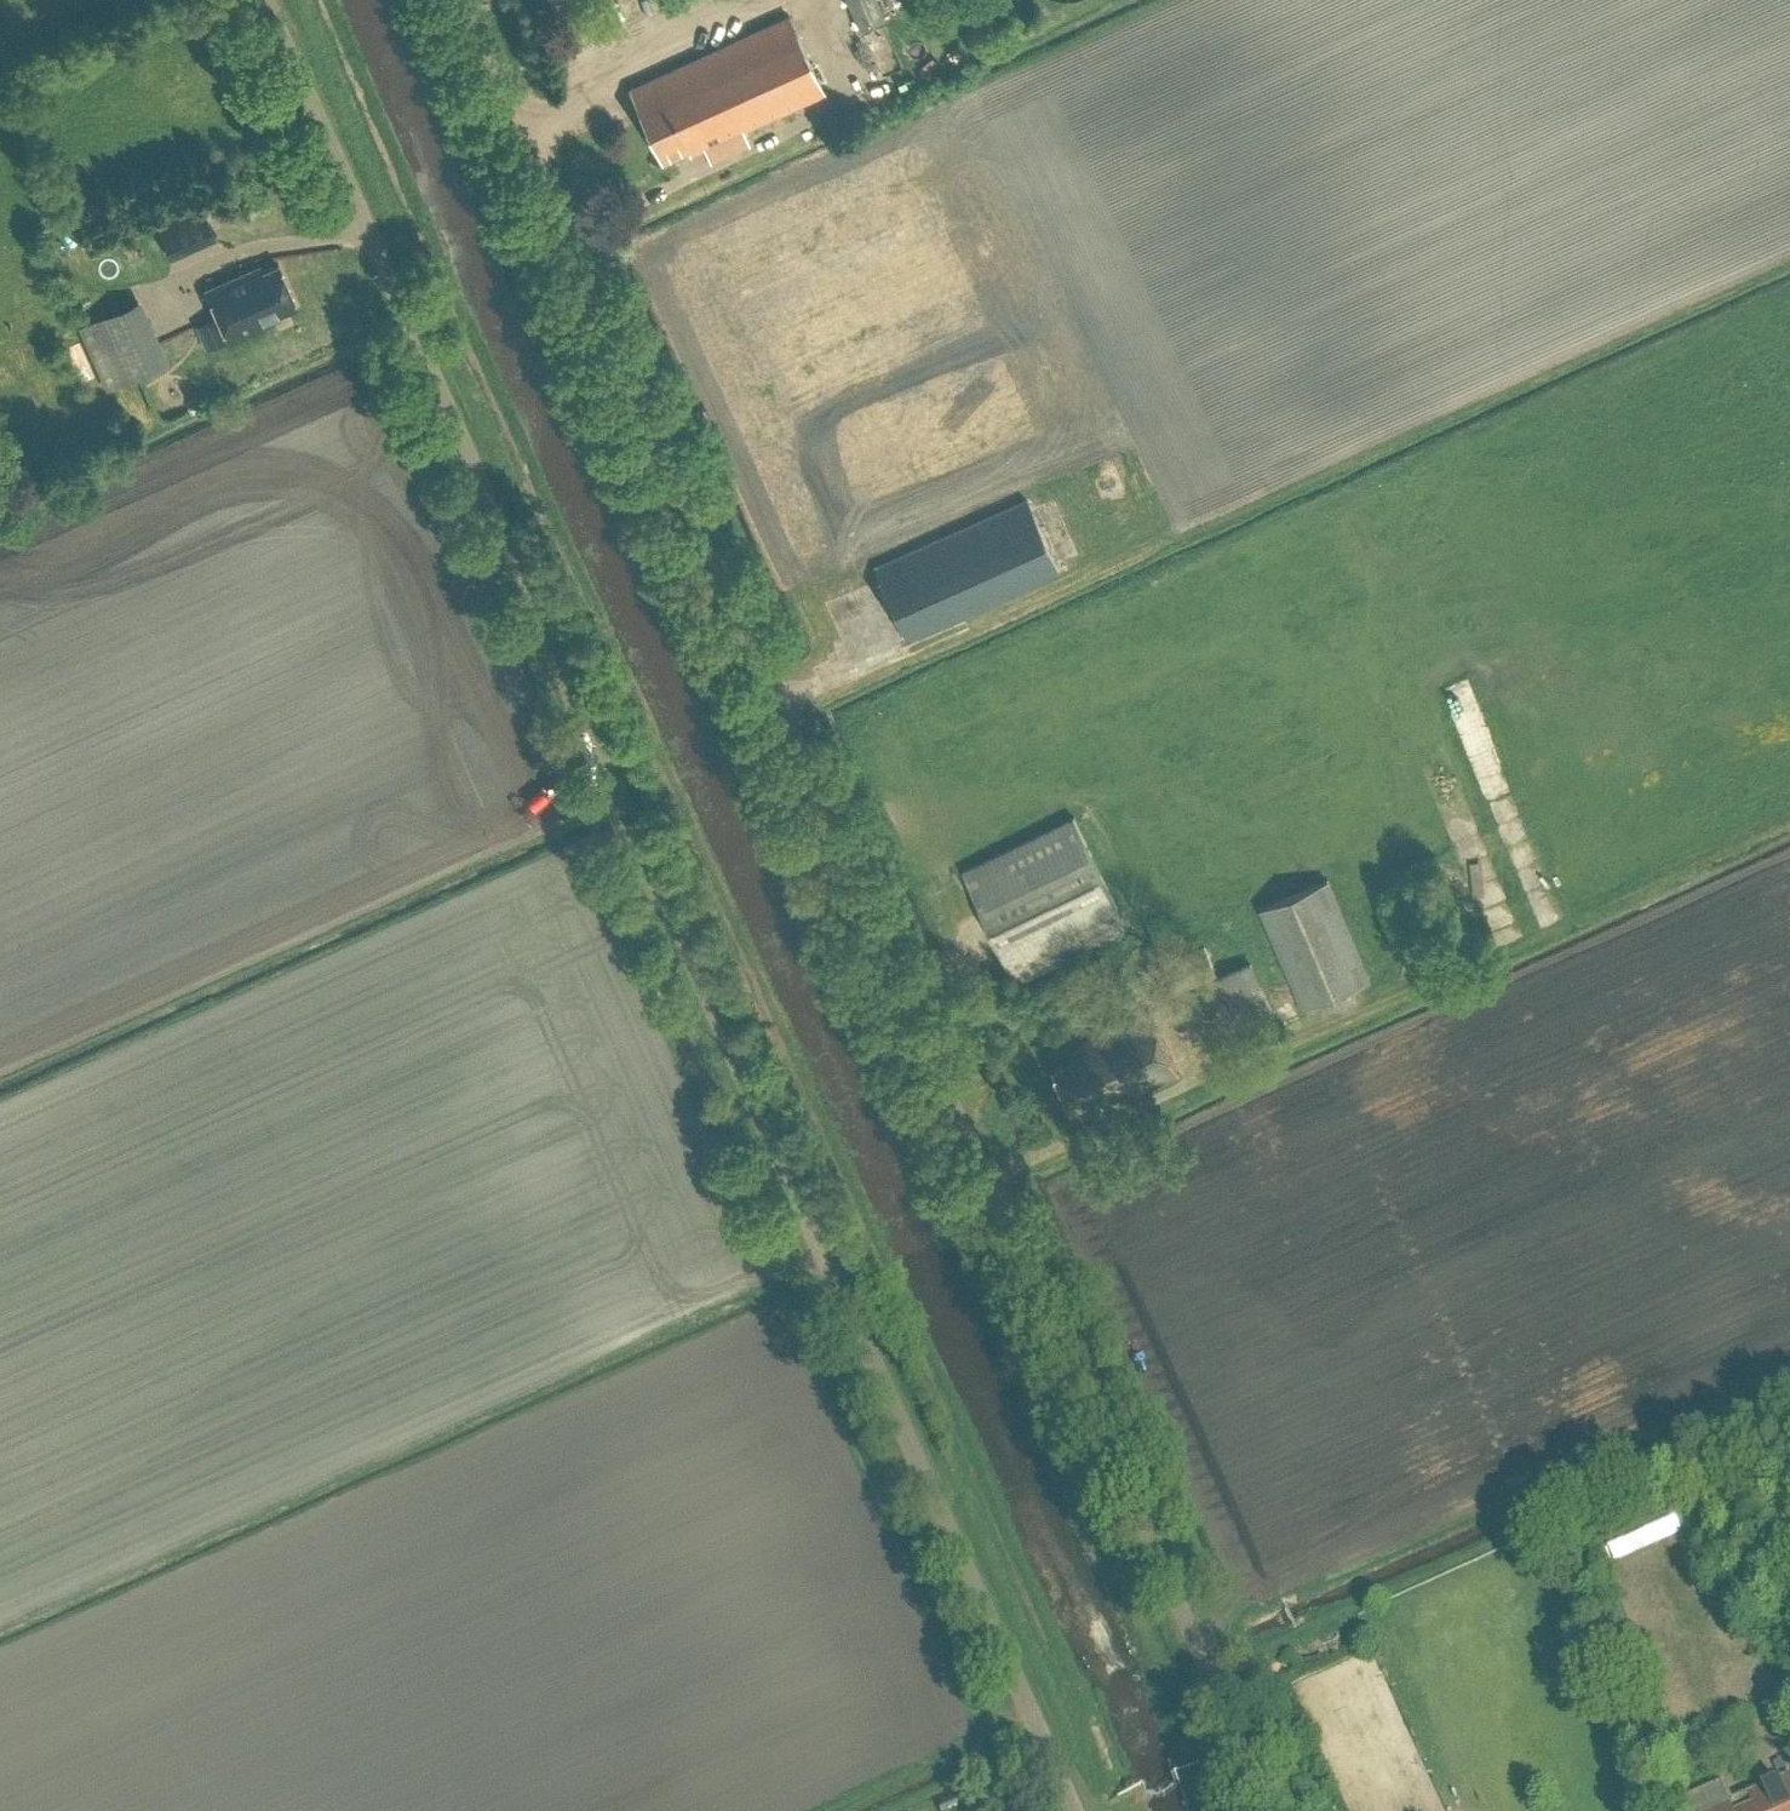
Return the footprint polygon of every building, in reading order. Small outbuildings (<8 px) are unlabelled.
[(863,30),(887,19),(878,0),(850,0),(863,30)] [(633,89),(666,162),(690,151),(693,158),(827,98),(791,17),(633,89)] [(205,288),(229,342),(274,321),(272,316),(297,304),(278,263),(253,274),(250,268),(205,288)] [(77,324),(103,387),(161,364),(134,298),(77,324)] [(1058,567),(1026,493),(869,562),(902,636),(1058,567)] [(1075,810),(961,866),(1016,978),(1129,922),(1075,810)] [(1258,904),(1299,1006),(1371,977),(1329,875),(1258,904)] [(1071,1042),(1076,1053),(1053,1063),(1073,1106),(1100,1094),(1104,1103),(1178,1069),(1149,1006),(1071,1042)] [(1733,1805),(1726,1788),(1674,1810),(1789,1810),(1789,1780),(1733,1805)]
